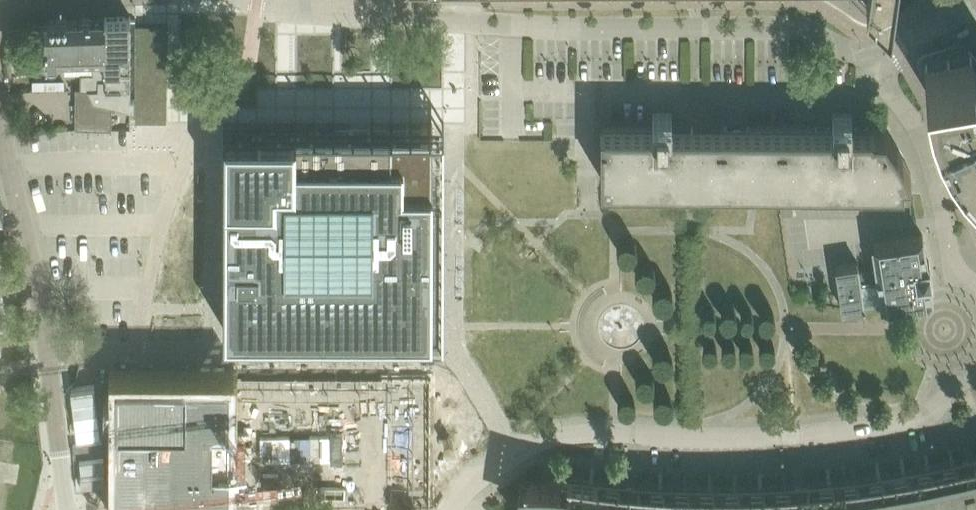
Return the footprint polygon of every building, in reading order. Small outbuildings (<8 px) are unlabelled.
[(99,86),(89,86),(95,99),(113,104),(132,109),(134,109),(135,99),(131,99),(132,35),(132,15),(107,16),(106,76),(99,76),(99,86)] [(106,76),(107,16),(46,18),(47,67),(60,66),(65,61),(65,56),(93,56),(93,72),(81,72),(81,86),(76,86),(76,127),(113,127),(113,104),(95,99),(89,86),(99,86),(99,76),(106,76)] [(973,54),(925,62),(927,72),(930,85),(937,103),(937,105),(938,107),(947,124),(948,125),(949,126),(959,142),(960,143),(973,158),(975,160),(975,161),(975,66),(973,54)] [(602,125),(601,177),(664,177),(670,177),(672,177),(679,177),(689,177),(697,177),(706,177),(715,177),(721,177),(904,178),(904,171),(909,171),(910,172),(911,171),(906,158),(903,153),(897,143),(894,138),(886,126),(885,126),(852,126),(852,112),(834,112),(833,126),(829,126),(817,126),(781,126),(773,126),(759,126),(750,126),(749,126),(727,125),(722,125),(706,125),(697,125),(689,125),(680,125),(672,125),(672,111),(654,111),(654,125),(602,125)] [(224,325),(224,327),(226,327),(226,326),(237,326),(237,327),(239,327),(239,326),(256,326),(256,327),(258,327),(258,326),(275,326),(275,327),(277,327),(277,326),(295,326),(295,328),(297,327),(297,326),(314,326),(314,328),(316,328),(316,326),(333,326),(333,328),(335,328),(335,326),(371,326),(371,328),(373,328),(373,326),(391,326),(391,328),(393,328),(393,326),(410,326),(410,328),(412,328),(412,326),(429,327),(429,328),(431,328),(431,327),(433,327),(442,327),(442,328),(444,328),(444,326),(442,326),(442,316),(444,316),(444,314),(442,314),(442,298),(444,298),(444,296),(442,296),(442,280),(444,280),(444,278),(442,278),(442,262),(444,262),(444,260),(442,260),(442,244),(444,244),(444,242),(442,242),(442,226),(444,226),(444,224),(442,224),(442,208),(444,208),(444,206),(442,206),(442,190),(444,190),(444,188),(442,188),(433,188),(434,123),(432,123),(432,121),(430,121),(430,123),(412,122),(412,121),(410,121),(410,122),(393,122),(393,121),(391,121),(391,122),(374,122),(374,121),(372,121),(372,122),(369,122),(369,123),(349,123),(336,123),(336,121),(334,121),(334,122),(316,122),(316,121),(314,121),(314,122),(297,122),(297,121),(295,121),(295,122),(278,122),(278,121),(276,121),(276,122),(259,122),(259,121),(257,121),(257,122),(240,122),(240,121),(238,121),(238,122),(227,122),(227,120),(225,120),(225,122),(226,122),(226,133),(225,133),(225,135),(226,135),(226,151),(224,151),(224,153),(226,153),(226,169),(224,169),(224,171),(226,171),(226,187),(224,187),(224,189),(226,189),(226,205),(224,205),(224,207),(226,207),(226,223),(224,223),(224,225),(226,225),(226,241),(224,241),(224,243),(226,243),(226,259),(224,259),(224,261),(226,261),(225,277),(224,277),(224,279),(225,279),(225,295),(224,295),(224,297),(225,297),(225,313),(224,313),(224,315),(225,315),(225,325),(224,325)] [(703,224),(682,224),(678,421),(701,421),(703,224)] [(927,260),(923,233),(874,240),(878,267),(859,269),(858,260),(836,263),(843,307),(922,296),(932,294),(929,274),(932,274),(930,259),(927,260)] [(118,441),(118,504),(208,505),(230,505),(230,504),(230,503),(230,396),(230,375),(213,375),(209,375),(142,375),(131,375),(119,375),(118,425),(118,441)] [(431,376),(235,375),(235,396),(394,396),(394,495),(394,505),(413,505),(413,494),(431,494),(431,376)] [(956,462),(957,466),(933,471),(908,475),(884,479),(859,483),(834,486),(810,488),(810,484),(788,486),(788,490),(764,491),(739,492),(714,492),(689,491),(640,489),(640,485),(620,483),(619,483),(618,487),(595,485),(568,481),(568,485),(531,480),(531,481),(532,481),(531,482),(532,482),(532,483),(522,482),(518,509),(975,509),(975,457),(956,462)] [(413,494),(413,505),(431,505),(431,494),(413,494)]
